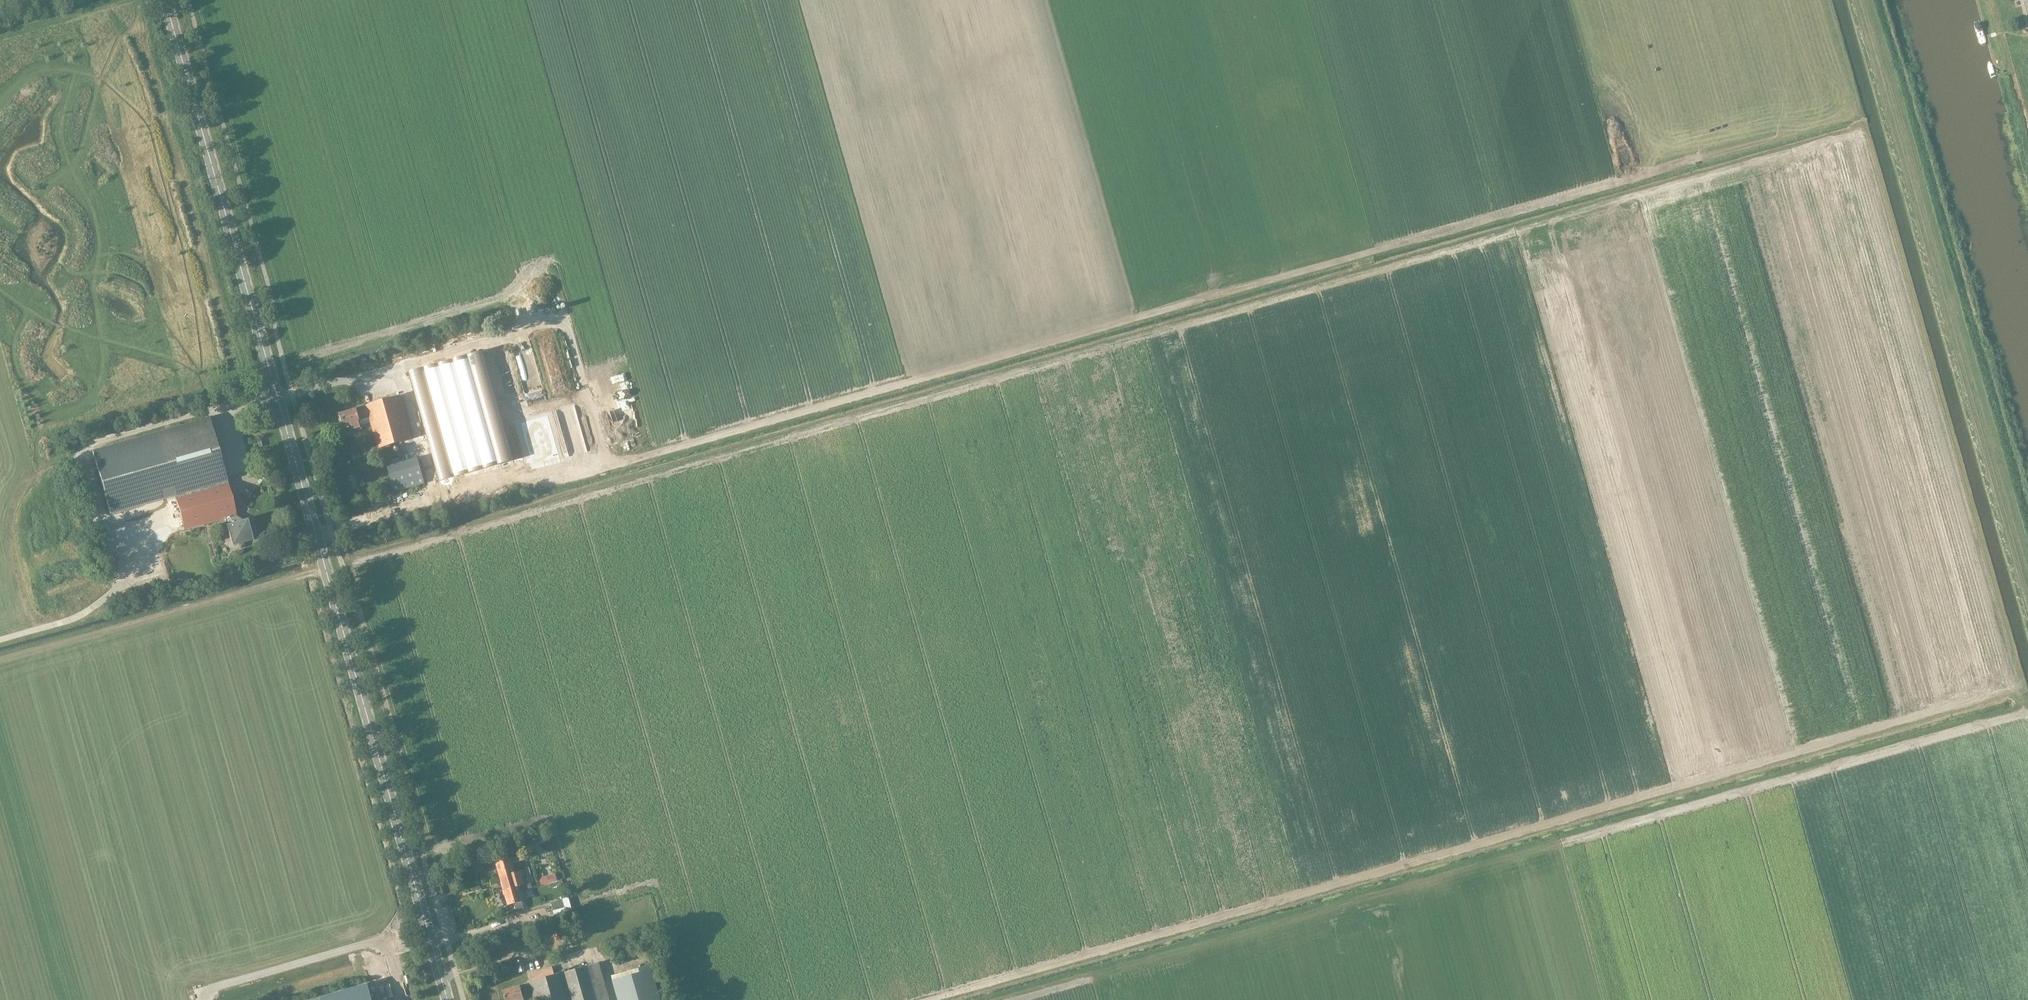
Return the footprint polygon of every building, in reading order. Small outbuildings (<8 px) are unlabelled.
[(440,480),(513,459),(483,352),(409,373),(440,480)] [(359,419),(369,417),(377,448),(412,438),(400,395),(366,405),(366,404),(355,407),(355,409),(338,414),(342,426),(349,424),(351,431),(362,428),(359,419)] [(243,518),(234,511),(225,480),(227,479),(226,475),(224,476),(207,414),(91,447),(110,512),(174,494),(184,529),(224,518),(226,524),(225,524),(231,546),(252,540),(250,533),(256,532),(255,527),(247,521),(246,517),(243,518)] [(393,492),(424,483),(417,457),(386,465),(393,492)] [(540,844),(550,841),(549,834),(538,836),(540,844)] [(495,862),(499,876),(514,872),(511,863),(524,860),(522,854),(510,857),(510,858),(495,862)] [(503,890),(526,884),(523,875),(530,873),(529,868),(514,872),(499,876),(503,890)] [(522,900),(519,891),(532,888),(530,882),(526,884),(503,890),(507,904),(513,903),(515,907),(517,909),(521,908),(522,905),(521,900),(522,900)] [(562,896),(550,900),(553,911),(565,907),(562,896)] [(598,963),(529,983),(530,986),(520,988),(520,986),(502,991),(504,999),(523,999),(523,997),(532,994),(534,999),(609,999),(598,963)] [(651,970),(613,980),(618,999),(660,999),(651,970)]
